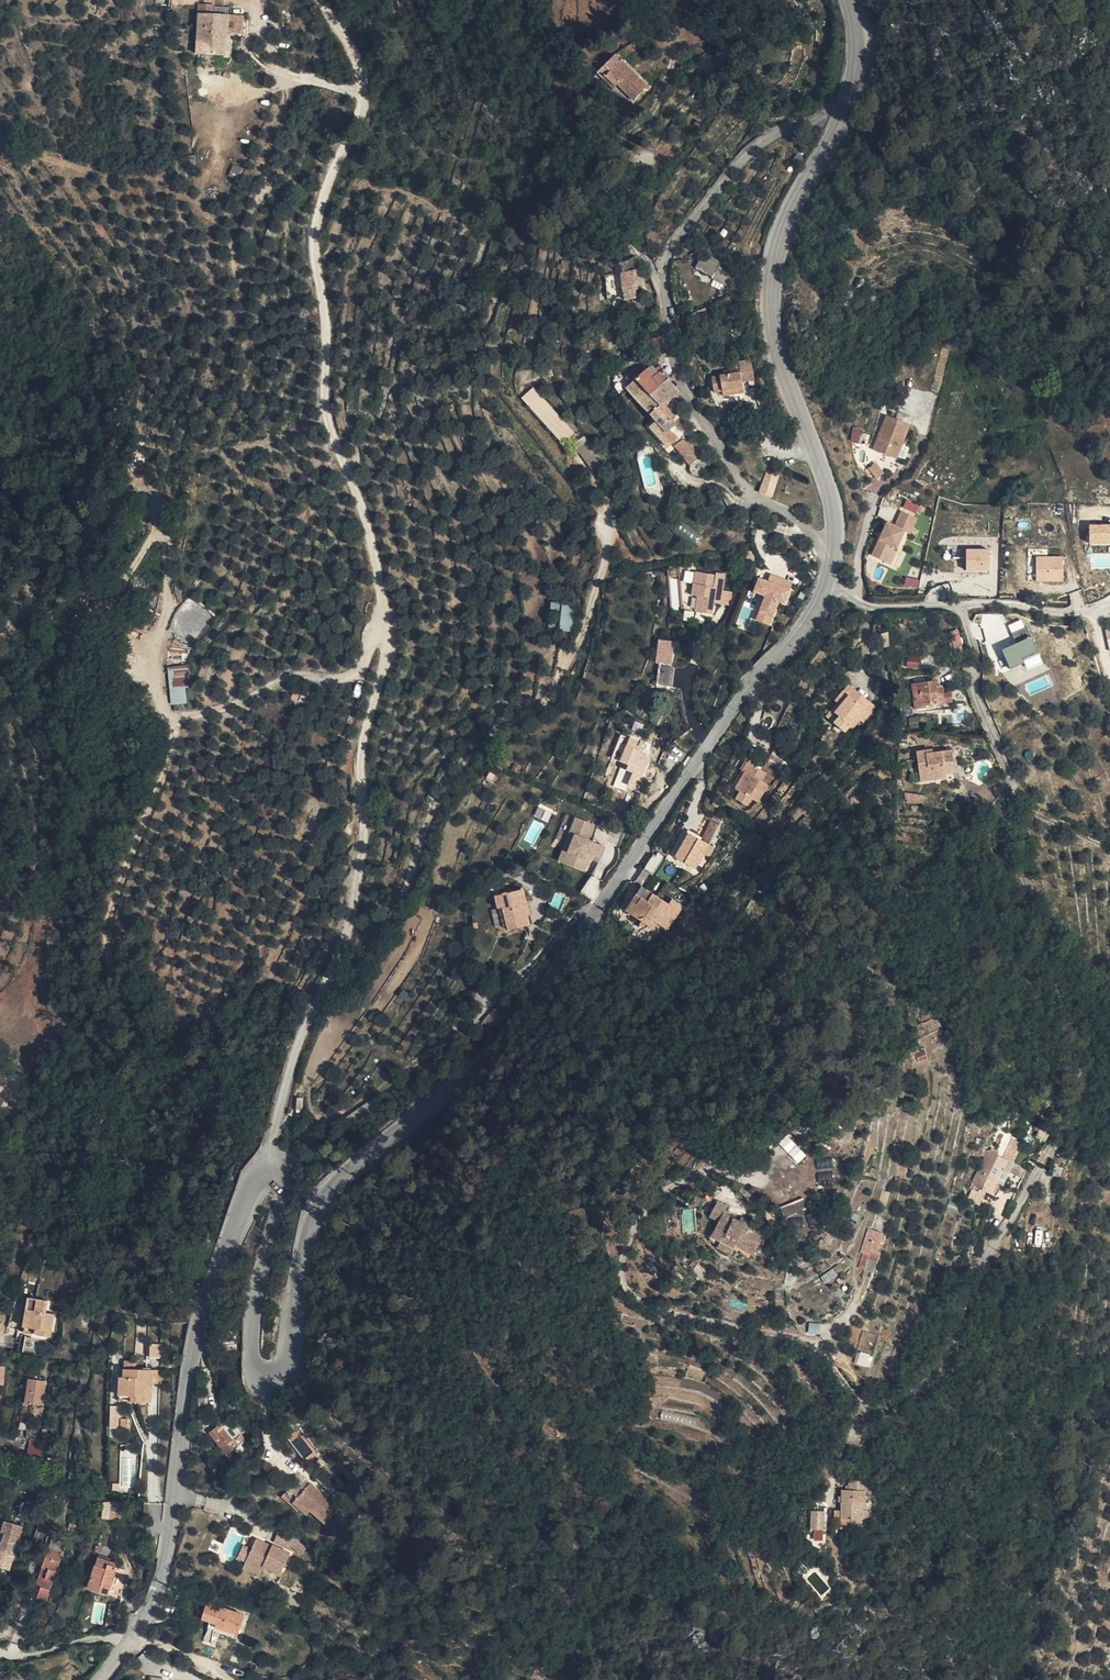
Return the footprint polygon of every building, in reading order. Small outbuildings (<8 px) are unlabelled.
[(198,3),(197,25),(214,26),(214,23),(214,18),(228,19),(228,14),(211,13),(212,4),(198,3)] [(241,34),(241,15),(228,14),(228,19),(214,18),(214,23),(226,24),(226,33),(241,34)] [(213,55),(226,56),(226,48),(231,48),(231,41),(226,40),(226,33),(226,24),(214,23),(214,26),(214,31),(213,55)] [(214,31),(197,29),(196,54),(213,55),(214,31)] [(624,75),(634,84),(649,98),(662,84),(628,54),(622,61),(629,69),(624,75)] [(615,70),(622,78),(624,75),(629,69),(622,61),(615,70)] [(645,266),(641,257),(626,265),(628,272),(645,266)] [(744,291),(750,282),(740,275),(727,265),(727,262),(719,257),(710,272),(744,291)] [(650,279),(645,266),(628,272),(634,287),(643,282),(650,279)] [(647,292),(643,282),(634,287),(638,296),(647,292)] [(673,359),(672,353),(669,354),(667,346),(659,346),(663,360),(673,359)] [(717,374),(719,389),(729,388),(749,384),(747,374),(758,371),(755,355),(742,357),(744,369),(717,374)] [(686,391),(685,388),(666,371),(661,376),(653,369),(632,388),(656,415),(667,406),(686,391)] [(749,384),(729,388),(729,394),(750,390),(749,384)] [(539,389),(532,396),(572,441),(580,434),(539,389)] [(572,441),(532,396),(528,399),(568,444),(572,441)] [(667,406),(656,415),(666,426),(661,432),(675,448),(684,440),(679,434),(686,428),(667,406)] [(878,449),(902,458),(916,422),(892,413),(878,449)] [(881,461),(874,466),(882,477),(889,472),(881,461)] [(765,490),(778,497),(786,474),(773,470),(765,490)] [(905,499),(902,507),(917,513),(920,505),(905,499)] [(875,555),(889,561),(896,545),(902,547),(909,531),(913,532),(921,516),(903,508),(897,523),(890,519),(875,555)] [(1109,545),(1109,524),(1089,524),(1089,545),(1109,545)] [(896,545),(889,561),(894,563),(902,547),(896,545)] [(990,571),(989,548),(965,549),(966,572),(990,571)] [(1036,582),(1064,581),(1063,555),(1035,556),(1036,582)] [(697,577),(674,572),(672,584),(695,588),(697,577)] [(697,599),(726,606),(731,581),(700,576),(697,599)] [(785,588),(788,581),(775,577),(773,584),(785,588)] [(766,614),(778,618),(784,601),(790,604),(797,584),(788,581),(785,588),(773,584),(764,581),(760,593),(771,597),(766,614)] [(551,601),(548,625),(558,627),(562,603),(551,601)] [(573,631),(573,604),(561,604),(561,631),(573,631)] [(778,618),(766,614),(763,622),(776,626),(778,618)] [(1017,643),(1002,649),(1010,668),(1024,662),(1027,669),(1042,662),(1023,619),(1009,625),(1017,643)] [(953,648),(962,646),(958,630),(948,632),(953,648)] [(656,664),(673,664),(672,639),(656,640),(656,664)] [(919,669),(920,659),(907,657),(906,667),(919,669)] [(658,665),(658,686),(673,686),(673,665),(658,665)] [(188,703),(186,668),(167,669),(170,705),(188,703)] [(929,706),(947,705),(945,694),(939,695),(937,680),(913,683),(917,712),(930,711),(929,706)] [(857,692),(863,687),(858,681),(851,687),(857,692)] [(845,711),(839,718),(848,727),(862,714),(868,720),(883,706),(863,687),(857,692),(851,687),(843,695),(845,698),(848,702),(842,707),(845,711)] [(832,710),(839,718),(845,711),(842,707),(848,702),(845,698),(832,710)] [(626,740),(619,738),(613,758),(620,760),(626,740)] [(626,775),(640,782),(649,767),(643,763),(651,748),(635,740),(626,754),(629,757),(627,762),(632,765),(626,775)] [(934,771),(935,779),(952,775),(951,770),(959,769),(954,747),(935,752),(933,749),(918,752),(923,772),(934,771)] [(739,801),(749,808),(753,803),(760,807),(773,790),(766,786),(771,780),(779,786),(787,777),(774,767),(768,774),(755,763),(748,771),(751,774),(739,789),(744,794),(739,801)] [(925,781),(935,779),(934,771),(923,772),(925,781)] [(932,796),(912,795),(912,803),(931,804),(932,796)] [(578,834),(568,859),(587,867),(592,856),(586,854),(588,849),(594,852),(602,855),(607,842),(591,835),(597,821),(579,813),(572,831),(578,834)] [(713,823),(702,841),(710,846),(722,827),(713,823)] [(562,857),(568,859),(578,834),(572,831),(562,857)] [(702,841),(691,835),(677,858),(696,870),(710,846),(702,841)] [(656,846),(646,859),(652,863),(660,869),(669,856),(656,846)] [(652,863),(646,859),(637,872),(651,882),(658,872),(650,866),(652,863)] [(627,903),(657,924),(660,920),(673,929),(690,906),(680,896),(674,902),(643,881),(627,903)] [(526,883),(498,892),(500,903),(505,902),(511,924),(530,918),(529,909),(533,908),(526,883)] [(778,1143),(797,1163),(806,1155),(787,1134),(778,1143)] [(971,1187),(997,1200),(1015,1166),(1012,1164),(1021,1146),(1011,1141),(1002,1159),(989,1151),(971,1187)] [(721,1220),(715,1232),(739,1244),(740,1242),(757,1249),(766,1232),(747,1223),(748,1220),(726,1209),(729,1202),(718,1196),(710,1214),(721,1220)] [(803,1200),(780,1205),(783,1216),(806,1211),(803,1200)] [(1037,1230),(1034,1245),(1040,1246),(1043,1231),(1037,1230)] [(739,1244),(715,1232),(711,1240),(735,1252),(738,1248),(754,1256),(757,1249),(740,1242),(739,1244)] [(870,1258),(879,1239),(870,1235),(859,1253),(870,1258)] [(21,1331),(50,1328),(51,1318),(42,1316),(44,1304),(25,1300),(21,1331)] [(49,1341),(50,1328),(21,1331),(20,1337),(49,1341)] [(857,1351),(873,1354),(877,1334),(861,1331),(857,1351)] [(152,1361),(163,1362),(162,1346),(152,1346),(152,1361)] [(858,1351),(854,1363),(868,1367),(872,1355),(858,1351)] [(123,1375),(122,1398),(133,1399),(134,1406),(144,1406),(144,1394),(151,1394),(155,1394),(155,1387),(156,1375),(135,1375),(135,1370),(126,1370),(126,1375),(123,1375)] [(23,1411),(39,1413),(44,1386),(26,1384),(23,1411)] [(697,1427),(699,1417),(662,1410),(660,1420),(697,1427)] [(117,1430),(124,1431),(125,1421),(117,1420),(117,1430)] [(229,1452),(238,1445),(222,1423),(213,1429),(229,1452)] [(312,1451),(302,1435),(291,1442),(301,1458),(312,1451)] [(28,1438),(27,1454),(43,1456),(45,1440),(28,1438)] [(129,1489),(130,1469),(120,1468),(118,1488),(129,1489)] [(868,1521),(870,1478),(853,1479),(853,1488),(847,1489),(847,1510),(847,1517),(857,1517),(858,1521),(868,1521)] [(303,1509),(324,1527),(337,1512),(309,1487),(297,1500),(288,1493),(281,1502),(297,1516),(303,1509)] [(108,1501),(109,1518),(118,1518),(117,1500),(108,1501)] [(847,1517),(847,1510),(841,1510),(841,1524),(858,1523),(858,1521),(857,1517),(847,1517)] [(830,1511),(817,1511),(818,1530),(830,1529),(830,1511)] [(0,1545),(0,1572),(6,1574),(22,1530),(4,1523),(0,1533),(4,1535),(0,1545)] [(42,1599),(67,1545),(52,1538),(40,1566),(46,1569),(42,1577),(37,1576),(34,1584),(38,1586),(34,1596),(42,1599)] [(245,1559),(262,1570),(263,1567),(278,1576),(292,1555),(259,1538),(255,1545),(245,1559)] [(237,1554),(245,1559),(255,1545),(247,1539),(237,1554)] [(98,1552),(94,1562),(89,1573),(93,1575),(90,1585),(107,1592),(118,1563),(109,1561),(110,1557),(98,1552)] [(259,1575),(262,1570),(245,1559),(241,1564),(259,1575)] [(208,1606),(201,1620),(209,1623),(218,1627),(238,1635),(244,1620),(208,1606)] [(218,1627),(209,1623),(206,1630),(214,1634),(218,1627)]
